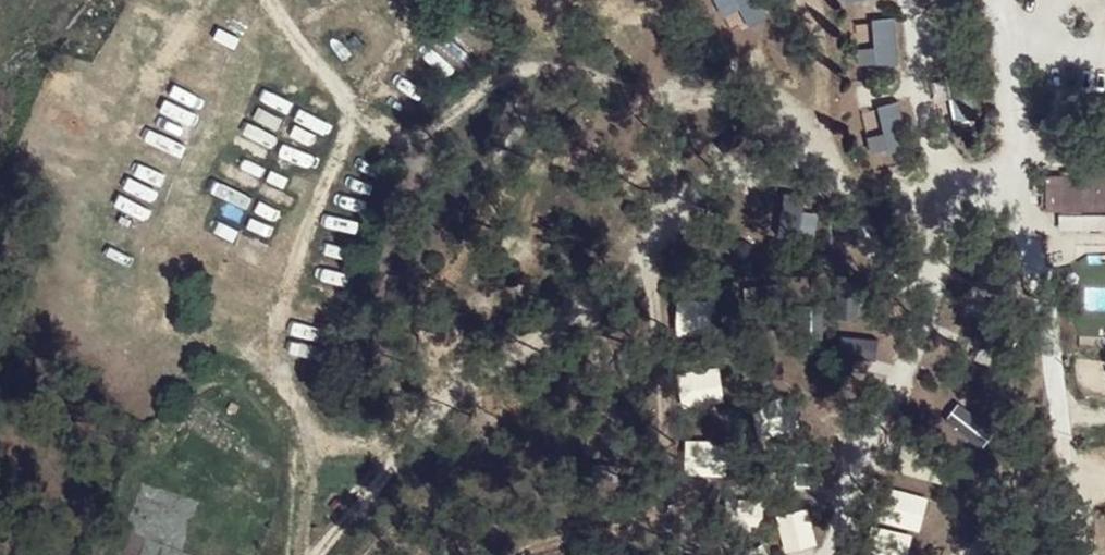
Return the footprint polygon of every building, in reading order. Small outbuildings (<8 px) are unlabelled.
[(1047,207),(1104,207),(1104,176),(1047,176),(1047,199),(1047,207)]
